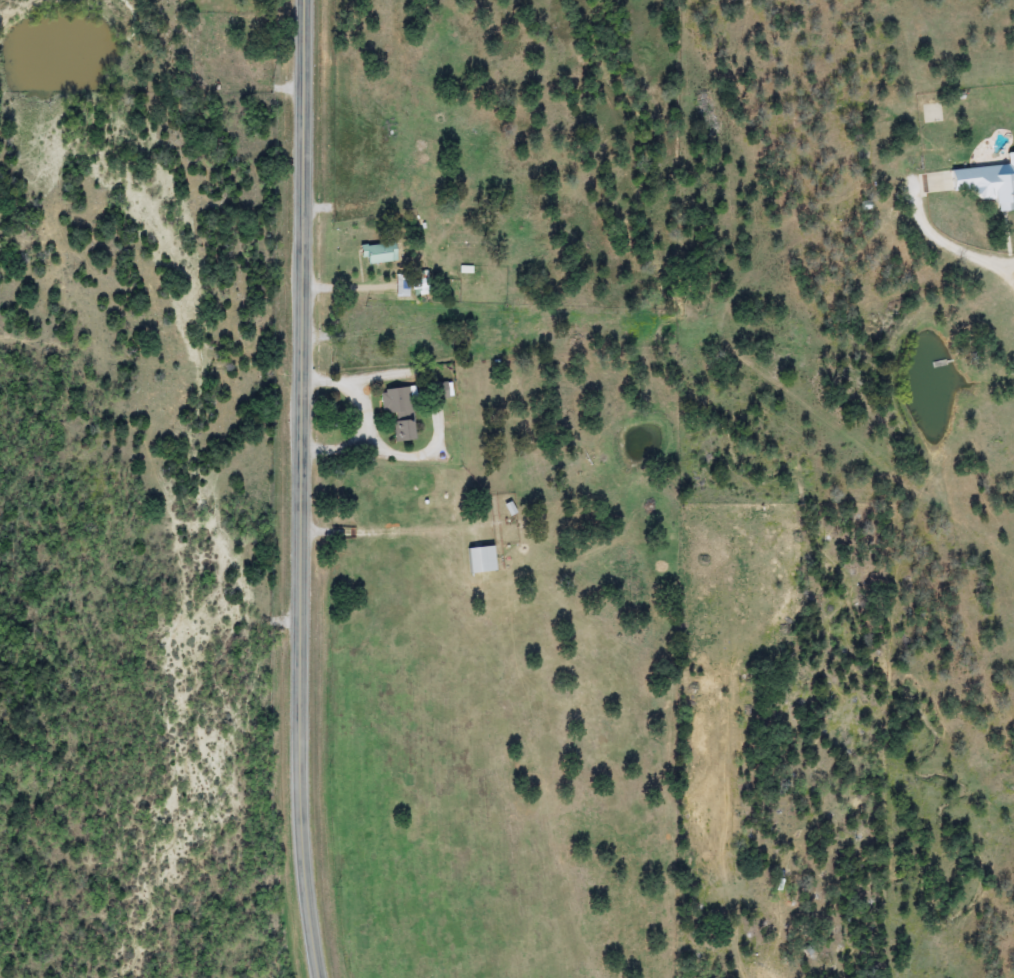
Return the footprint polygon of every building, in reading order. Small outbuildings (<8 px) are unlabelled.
[(1007,153),(1013,152),(1013,197),(1011,197),(1011,210),(997,211),(997,199),(980,200),(979,190),(951,192),(950,169),(1008,166),(1007,153)] [(929,193),(925,175),(943,171),(947,189),(929,193)] [(362,263),(361,245),(396,244),(396,262),(362,263)] [(412,296),(412,297),(396,297),(395,273),(428,272),(429,295),(412,296)] [(394,441),(393,413),(381,414),(380,389),(412,387),(415,440),(394,441)] [(468,548),(494,546),(496,572),(470,573),(468,548)]
